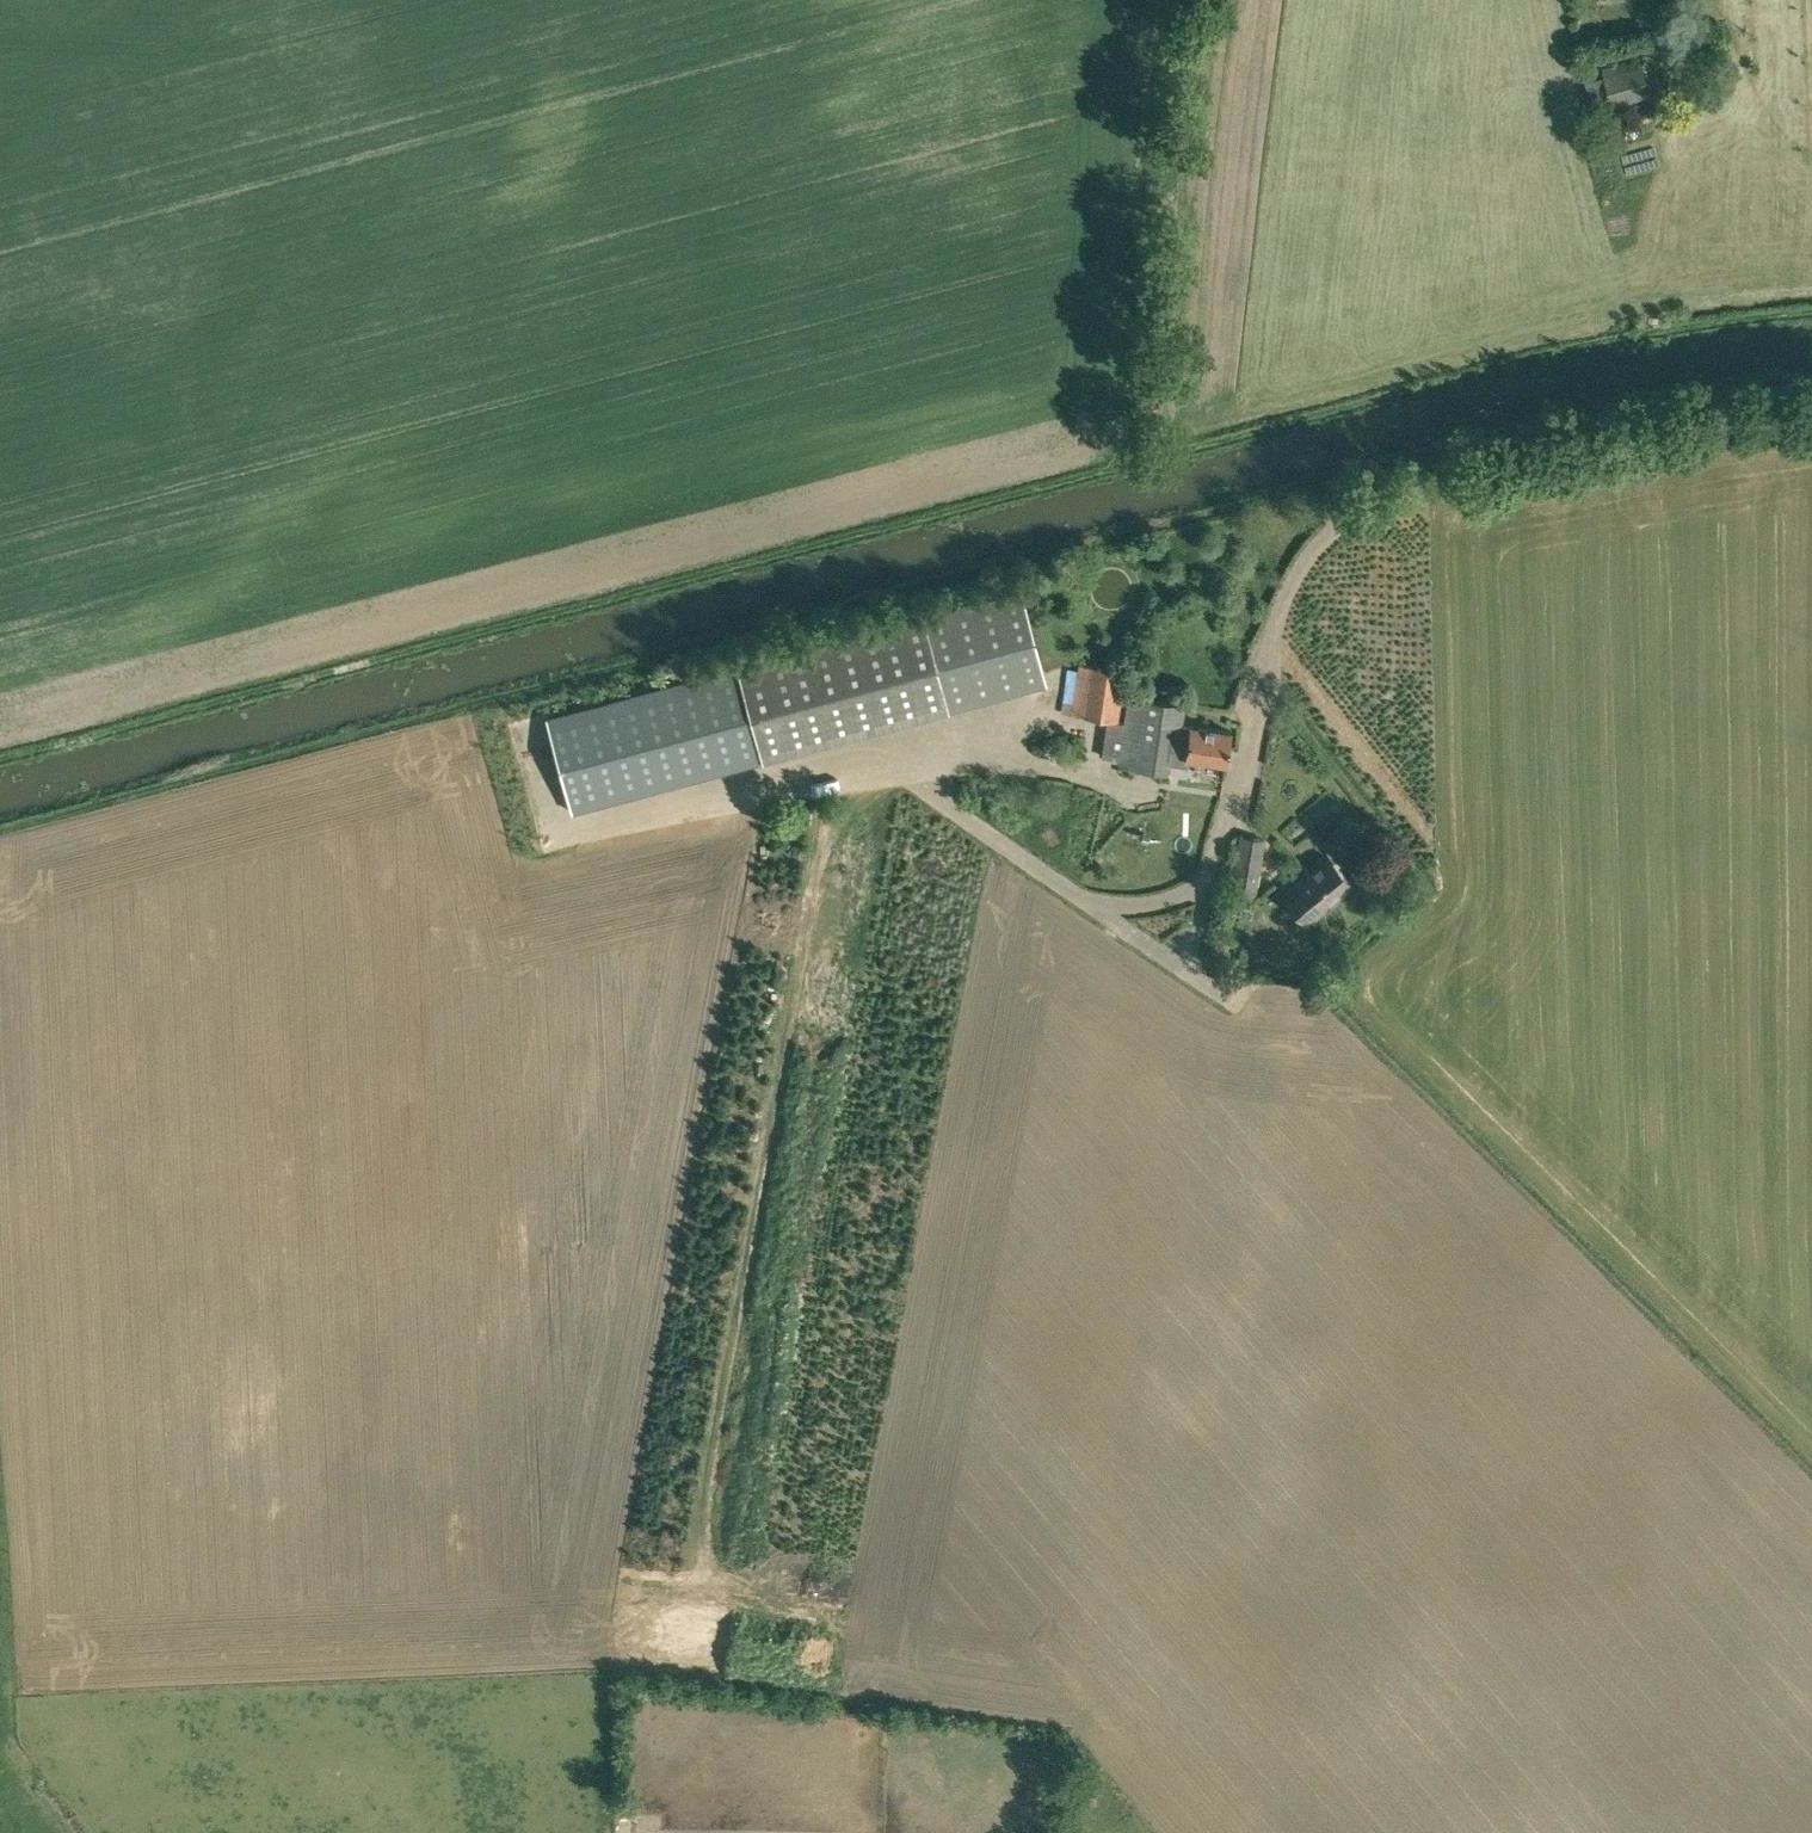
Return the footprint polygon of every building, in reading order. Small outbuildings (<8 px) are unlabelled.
[(1585,83),(1593,111),(1651,94),(1640,57),(1602,68),(1605,77),(1585,83)] [(737,666),(762,759),(948,708),(1046,683),(1021,587),(922,613),(923,616),(737,666)] [(1070,714),(1117,721),(1124,672),(1083,664),(1077,664),(1070,714)] [(1116,763),(1169,771),(1170,763),(1187,766),(1188,758),(1226,764),(1231,730),(1189,724),(1182,723),(1185,703),(1127,694),(1122,731),(1105,728),(1101,757),(1117,759),(1116,763)] [(1230,891),(1255,895),(1265,838),(1239,833),(1230,891)] [(1283,894),(1308,923),(1326,908),(1324,906),(1350,884),(1329,858),(1301,881),(1300,879),(1283,894)]
